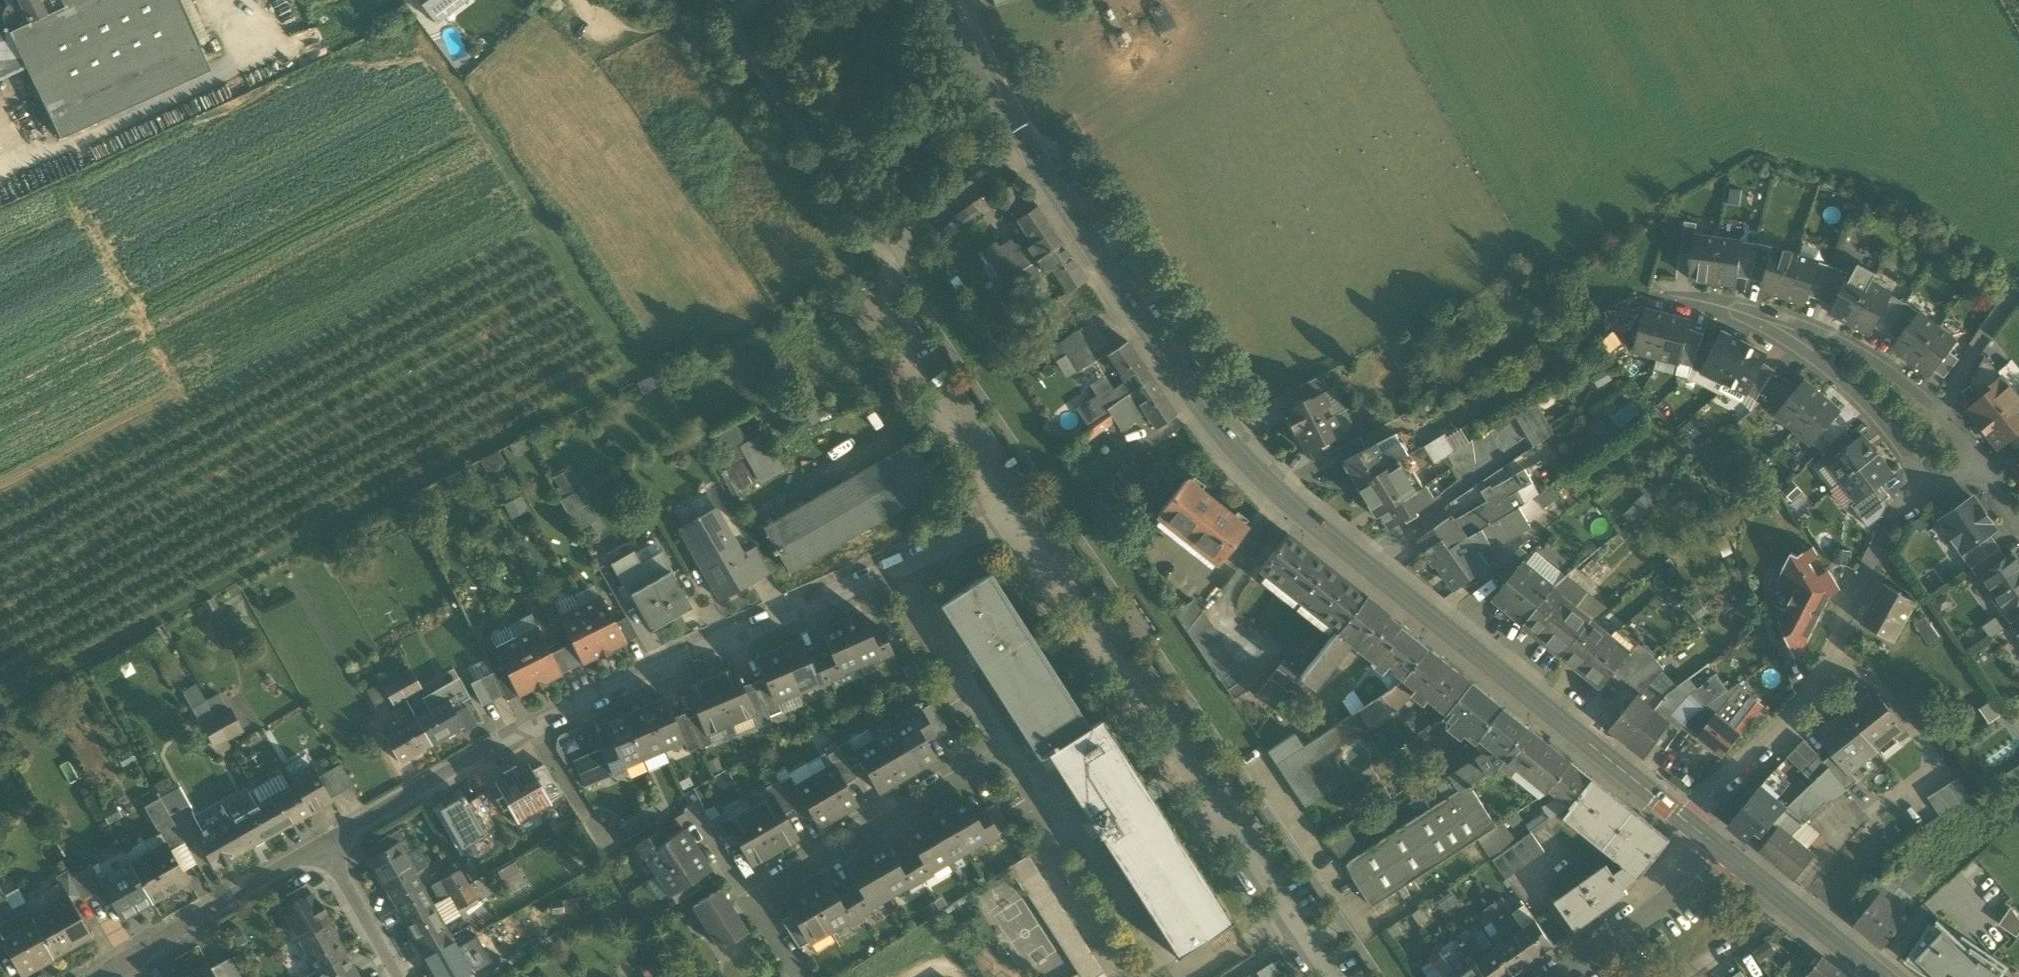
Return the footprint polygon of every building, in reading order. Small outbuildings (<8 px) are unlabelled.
[(10,32),(47,15),(39,0),(15,0),(10,3),(9,4),(5,10),(4,12),(4,19),(4,21),(8,32),(10,32)] [(10,32),(27,67),(49,112),(61,138),(107,117),(95,91),(200,44),(179,0),(81,0),(65,7),(47,15),(10,32)] [(47,15),(65,7),(62,0),(39,0),(47,15)] [(200,44),(210,39),(192,0),(179,0),(200,44)] [(431,14),(450,0),(421,0),(428,10),(431,14)] [(464,0),(450,0),(431,14),(428,10),(426,12),(434,23),(464,0)] [(1165,2),(1148,11),(1161,35),(1178,26),(1165,2)] [(27,67),(10,32),(8,32),(0,33),(0,79),(27,67)] [(95,91),(107,117),(211,69),(200,44),(95,91)] [(972,203),(954,215),(962,225),(979,213),(972,203)] [(1029,246),(1038,259),(1062,243),(1037,206),(1017,220),(1028,236),(1033,244),(1029,246)] [(1681,254),(1692,255),(1695,235),(1696,235),(1697,224),(1685,222),(1681,254)] [(1689,279),(1713,282),(1719,239),(1696,235),(1695,235),(1692,255),(1689,279)] [(1014,245),(1028,264),(1029,265),(1038,259),(1029,246),(1033,244),(1028,236),(1014,245)] [(998,248),(1000,250),(1016,272),(1028,264),(1014,245),(1010,239),(998,248)] [(1743,242),(1719,239),(1713,282),(1737,285),(1738,277),(1743,242)] [(1738,277),(1750,279),(1759,244),(1743,242),(1738,277)] [(1086,280),(1062,243),(1038,259),(1029,265),(1012,276),(1022,292),(1051,272),(1066,293),(1086,280)] [(1774,247),(1759,244),(1750,279),(1763,282),(1774,247)] [(1803,244),(1800,256),(1817,261),(1820,250),(1803,244)] [(1761,289),(1784,297),(1797,255),(1774,247),(1763,282),(1761,289)] [(1800,256),(1797,255),(1784,297),(1806,304),(1809,296),(1820,262),(1817,261),(1800,256)] [(1809,296),(1821,300),(1835,268),(1835,267),(1820,262),(1809,296)] [(1858,264),(1853,275),(1871,284),(1876,274),(1858,264)] [(1849,273),(1835,268),(1821,300),(1832,306),(1849,273)] [(1850,323),(1871,284),(1853,275),(1849,273),(1832,306),(1829,312),(1850,323)] [(1012,276),(998,286),(1004,294),(1014,287),(1019,294),(1022,292),(1012,276)] [(1892,296),(1871,284),(1850,323),(1871,335),(1875,328),(1892,296)] [(994,302),(1004,294),(998,286),(988,293),(994,302)] [(1014,287),(1004,294),(1017,312),(1027,305),(1019,294),(1014,287)] [(1887,333),(1887,332),(1906,303),(1892,296),(1875,328),(1887,333)] [(1039,312),(1046,323),(1066,309),(1058,298),(1039,312)] [(1630,298),(1608,309),(1613,319),(1635,308),(1630,298)] [(1907,303),(1906,303),(1887,332),(1897,340),(1919,312),(1907,303)] [(1066,309),(1046,323),(1045,324),(1052,333),(1072,319),(1066,309)] [(1634,352),(1657,358),(1669,315),(1645,309),(1634,352)] [(1892,347),(1911,361),(1938,327),(1919,312),(1897,340),(1892,347)] [(1692,321),(1669,315),(1657,358),(1680,364),(1690,329),(1692,321)] [(1957,342),(1938,327),(1911,361),(1930,376),(1935,371),(1949,352),(1957,342)] [(1680,364),(1692,367),(1701,343),(1704,335),(1690,329),(1680,364)] [(1067,357),(1087,345),(1078,330),(1050,349),(1057,362),(1066,356),(1067,357)] [(1703,373),(1724,383),(1744,344),(1723,333),(1714,349),(1703,373)] [(1125,383),(1114,391),(1100,400),(1107,409),(1120,399),(1131,392),(1152,378),(1127,341),(1106,355),(1123,380),(1125,383)] [(1714,349),(1701,343),(1692,367),(1699,370),(1703,373),(1714,349)] [(1744,344),(1724,383),(1746,394),(1762,362),(1766,355),(1744,344)] [(1067,357),(1076,372),(1096,361),(1095,360),(1087,345),(1067,357)] [(1935,371),(1945,378),(1959,359),(1949,352),(1935,371)] [(1066,356),(1057,362),(1067,378),(1076,372),(1067,357),(1066,356)] [(1971,382),(1984,398),(1987,394),(1985,391),(2003,377),(1986,356),(1971,382)] [(1654,369),(1688,378),(1692,367),(1680,364),(1657,358),(1654,369)] [(1746,394),(1756,401),(1776,371),(1762,362),(1746,394)] [(1699,370),(1692,367),(1688,378),(1693,381),(1699,370)] [(1607,368),(1592,376),(1599,388),(1613,380),(1607,368)] [(1724,383),(1703,373),(1699,370),(1693,381),(1718,393),(1720,390),(1724,383)] [(1306,398),(1307,400),(1320,393),(1319,390),(1326,387),(1320,375),(1298,387),(1304,399),(1306,398)] [(1091,385),(1098,397),(1100,400),(1114,391),(1105,377),(1091,385)] [(1999,447),(2008,440),(2018,431),(2018,397),(2003,377),(1985,391),(1987,394),(1984,398),(1968,410),(1999,447)] [(1176,415),(1152,378),(1131,392),(1136,400),(1146,414),(1156,429),(1176,415)] [(1772,397),(1784,404),(1799,387),(1785,378),(1772,397)] [(1776,414),(1794,429),(1823,396),(1804,380),(1799,387),(1784,404),(1776,414)] [(1742,401),(1746,394),(1724,383),(1720,390),(1742,401)] [(1332,384),(1326,387),(1319,390),(1320,393),(1332,416),(1342,434),(1355,427),(1332,384)] [(1131,392),(1120,399),(1125,407),(1136,400),(1131,392)] [(1294,435),(1298,433),(1332,416),(1320,393),(1307,400),(1306,398),(1304,399),(1293,404),(1294,406),(1282,412),(1284,415),(1284,416),(1293,433),(1294,435)] [(1746,394),(1742,401),(1750,412),(1759,403),(1756,401),(1746,394)] [(1841,412),(1823,396),(1794,429),(1812,445),(1819,437),(1834,419),(1841,412)] [(1087,423),(1107,409),(1100,400),(1098,397),(1078,409),(1087,423)] [(1116,423),(1121,431),(1135,422),(1125,407),(1120,399),(1107,409),(1108,411),(1116,423)] [(1136,400),(1125,407),(1135,422),(1146,414),(1136,400)] [(1519,415),(1535,447),(1555,433),(1540,403),(1519,415)] [(1116,423),(1108,411),(1069,436),(1077,449),(1116,423)] [(1342,434),(1332,416),(1298,433),(1303,441),(1301,442),(1306,452),(1308,451),(1330,440),(1342,434)] [(1600,416),(1587,426),(1597,440),(1610,430),(1600,416)] [(1819,437),(1828,446),(1845,430),(1834,419),(1819,437)] [(1702,433),(1691,420),(1677,431),(1688,444),(1702,433)] [(780,470),(761,427),(741,436),(735,423),(714,432),(729,466),(718,470),(728,493),(780,470)] [(1845,430),(1828,446),(1821,453),(1828,463),(1855,442),(1845,430)] [(2018,448),(2018,431),(2008,440),(2016,450),(2018,448)] [(1459,433),(1449,440),(1457,454),(1468,447),(1459,433)] [(1344,461),(1360,485),(1399,463),(1398,462),(1409,455),(1397,434),(1367,449),(1344,461)] [(1468,447),(1457,454),(1449,440),(1446,434),(1426,446),(1426,447),(1437,466),(1452,457),(1457,465),(1466,459),(1466,462),(1478,461),(1476,442),(1468,447)] [(1828,463),(1843,482),(1878,455),(1863,436),(1855,442),(1828,463)] [(525,437),(509,445),(515,456),(531,448),(525,437)] [(1337,450),(1344,461),(1367,449),(1360,438),(1337,450)] [(1308,451),(1313,462),(1336,450),(1330,440),(1308,451)] [(778,553),(789,572),(937,487),(912,443),(764,528),(776,549),(772,551),(774,555),(778,553)] [(498,450),(480,460),(486,473),(505,463),(498,450)] [(1559,455),(1548,463),(1559,478),(1571,470),(1559,455)] [(1878,455),(1843,482),(1857,501),(1858,501),(1880,484),(1893,474),(1878,455)] [(1379,515),(1382,514),(1417,491),(1399,463),(1360,485),(1379,515)] [(1843,482),(1828,463),(1817,471),(1832,490),(1843,482)] [(555,490),(561,501),(581,490),(569,469),(553,478),(559,488),(555,490)] [(1420,539),(1428,550),(1436,544),(1440,549),(1453,541),(1456,546),(1467,538),(1482,529),(1515,511),(1519,508),(1524,504),(1519,497),(1526,492),(1524,487),(1533,482),(1526,469),(1492,488),(1491,486),(1482,491),(1483,492),(1482,492),(1485,496),(1486,496),(1489,501),(1454,521),(1456,519),(1454,518),(1453,519),(1452,517),(1420,539)] [(1215,563),(1217,564),(1247,527),(1186,478),(1156,516),(1158,518),(1215,563)] [(1606,513),(1633,493),(1624,480),(1596,500),(1606,513)] [(1803,492),(1794,481),(1782,491),(1792,502),(1803,492)] [(1519,497),(1524,504),(1539,493),(1533,482),(1524,487),(1526,492),(1519,497)] [(1857,501),(1843,482),(1832,490),(1846,509),(1851,505),(1857,501)] [(1851,505),(1862,518),(1885,500),(1890,496),(1880,484),(1858,501),(1857,501),(1851,505)] [(1552,485),(1535,497),(1544,509),(1561,497),(1552,485)] [(1425,486),(1417,491),(1382,514),(1390,528),(1423,507),(1422,506),(1434,499),(1425,486)] [(561,501),(578,531),(598,519),(581,490),(561,501)] [(521,495),(504,504),(512,519),(529,510),(521,495)] [(1960,546),(1964,552),(1991,534),(1996,530),(1991,524),(1993,523),(1981,506),(1980,507),(1973,498),(1942,519),(1948,529),(1947,530),(1957,546),(1958,547),(1960,546)] [(1889,504),(1885,500),(1862,518),(1869,528),(1882,518),(1889,504)] [(1515,511),(1482,529),(1488,540),(1492,547),(1529,525),(1519,508),(1515,511)] [(743,557),(716,509),(681,530),(721,600),(756,580),(743,557)] [(1210,569),(1215,563),(1158,518),(1154,524),(1210,569)] [(1475,547),(1488,540),(1482,529),(1467,538),(1456,546),(1453,541),(1440,549),(1436,544),(1428,550),(1457,590),(1489,566),(1475,547)] [(1332,628),(1337,632),(1365,596),(1287,534),(1258,570),(1264,575),(1296,600),(1299,602),(1332,628)] [(1734,553),(1726,534),(1716,539),(1724,557),(1734,553)] [(1970,568),(1971,567),(2000,547),(1991,534),(1964,552),(1960,546),(1958,547),(1957,546),(1956,547),(1970,568)] [(641,563),(661,551),(655,541),(635,553),(641,563)] [(1498,574),(1507,582),(1525,560),(1525,561),(1530,555),(1520,546),(1498,574)] [(1804,553),(1810,563),(1819,558),(1813,547),(1804,553)] [(2000,547),(1971,567),(1979,580),(1983,578),(1982,577),(2008,558),(2000,547)] [(1850,550),(1836,548),(1834,563),(1848,566),(1850,550)] [(743,557),(756,580),(770,572),(757,549),(743,557)] [(1534,550),(1530,555),(1525,561),(1556,585),(1563,576),(1565,575),(1534,550)] [(629,597),(632,596),(631,594),(670,572),(671,573),(673,572),(661,551),(641,563),(635,553),(634,551),(610,564),(629,597)] [(1796,590),(1785,611),(1815,627),(1830,597),(1818,577),(1810,563),(1804,553),(1798,556),(1791,552),(1777,580),(1796,590)] [(2004,612),(2018,602),(2018,560),(2015,554),(2008,558),(1982,577),(1983,578),(1996,597),(1994,598),(2004,611),(2004,612)] [(1582,571),(1592,581),(1604,569),(1593,559),(1582,571)] [(1493,599),(1525,624),(1553,589),(1556,585),(1525,561),(1525,560),(1507,582),(1493,599)] [(1818,577),(1830,597),(1841,590),(1828,570),(1818,577)] [(671,573),(670,572),(631,594),(632,596),(652,630),(690,608),(671,573)] [(1038,759),(1046,754),(1088,727),(1029,634),(1020,620),(990,574),(940,606),(1038,759)] [(1291,607),(1296,600),(1264,575),(1259,581),(1291,607)] [(1563,576),(1553,589),(1576,608),(1587,594),(1563,576)] [(575,593),(581,606),(599,597),(593,584),(575,593)] [(1861,623),(1894,642),(1916,602),(1901,594),(1902,592),(1901,591),(1900,593),(1883,584),(1861,623)] [(1525,624),(1564,655),(1592,620),(1576,608),(1553,589),(1525,624)] [(581,606),(575,593),(574,592),(555,602),(561,616),(581,606)] [(1947,592),(1934,602),(1941,612),(1954,602),(1947,592)] [(1576,608),(1592,620),(1606,610),(1587,594),(1576,608)] [(599,597),(581,606),(604,652),(626,642),(616,622),(601,596),(599,597)] [(1403,626),(1365,596),(1337,632),(1300,677),(1313,687),(1349,642),(1374,662),(1403,626)] [(203,603),(207,611),(217,607),(213,598),(203,603)] [(1174,613),(1186,631),(1201,612),(1192,600),(1174,613)] [(1700,600),(1687,609),(1698,622),(1710,613),(1700,600)] [(1332,628),(1299,602),(1294,609),(1326,634),(1332,628)] [(2011,625),(2018,619),(2018,602),(2004,612),(2004,611),(2002,613),(2011,625)] [(583,663),(604,652),(581,606),(561,616),(559,617),(572,642),(582,663),(583,663)] [(1805,646),(1815,627),(1785,611),(1780,620),(1779,621),(1785,636),(1792,652),(1793,651),(1805,646)] [(1186,631),(1219,681),(1239,668),(1201,612),(1186,631)] [(510,625),(517,638),(539,627),(532,613),(510,624),(510,625)] [(862,613),(841,622),(860,664),(878,656),(880,655),(871,633),(862,613)] [(1941,637),(1926,615),(1914,623),(1929,645),(1941,637)] [(1020,620),(1029,634),(1035,630),(1026,616),(1020,620)] [(616,622),(626,642),(636,636),(626,617),(616,622)] [(2005,629),(1997,617),(1982,626),(1991,639),(2005,629)] [(2011,625),(2018,635),(2018,634),(2018,619),(2011,625)] [(1564,655),(1583,671),(1611,636),(1592,620),(1564,655)] [(841,672),(860,664),(841,622),(820,630),(829,651),(839,673),(841,672)] [(517,638),(510,625),(489,636),(495,649),(517,638)] [(1431,648),(1403,626),(1374,662),(1371,666),(1380,673),(1387,664),(1406,680),(1431,648)] [(539,627),(517,638),(540,684),(562,674),(561,673),(551,653),(539,627)] [(878,656),(879,659),(892,653),(882,628),(871,633),(880,655),(878,656)] [(1621,629),(1611,636),(1630,650),(1639,644),(1621,629)] [(1631,651),(1630,650),(1611,636),(1583,671),(1603,687),(1614,672),(1631,651)] [(1780,656),(1783,663),(1795,658),(1793,651),(1792,652),(1785,636),(1774,640),(1780,656)] [(519,695),(540,684),(517,638),(495,649),(508,674),(519,695)] [(798,640),(778,649),(796,692),(815,684),(817,683),(807,660),(798,640)] [(572,642),(562,647),(572,668),(582,663),(572,642)] [(1628,684),(1629,683),(1637,674),(1656,659),(1639,644),(1630,650),(1631,651),(1614,672),(1628,684)] [(561,673),(572,668),(562,647),(551,653),(561,673)] [(1431,699),(1449,714),(1474,682),(1431,648),(1406,680),(1418,689),(1413,695),(1414,696),(1426,705),(1431,699)] [(776,700),(796,692),(778,649),(757,658),(766,678),(775,701),(776,700)] [(829,651),(818,656),(829,680),(842,675),(841,672),(839,673),(829,651)] [(816,686),(829,680),(818,656),(807,660),(817,683),(815,684),(816,686)] [(468,667),(475,681),(493,672),(486,658),(468,667)] [(1664,670),(1656,659),(1637,674),(1629,683),(1641,692),(1662,672),(1664,670)] [(1256,696),(1273,710),(1302,674),(1284,660),(1256,696)] [(916,661),(902,667),(907,678),(921,672),(916,661)] [(1671,722),(1671,723),(1681,730),(1685,725),(1691,717),(1707,706),(1695,692),(1717,674),(1709,664),(1690,678),(1696,686),(1666,719),(1671,722)] [(733,668),(711,678),(731,723),(752,714),(753,713),(744,694),(733,668)] [(1220,680),(1233,700),(1252,687),(1239,668),(1220,680)] [(410,671),(395,679),(405,699),(421,690),(410,671)] [(482,705),(504,694),(497,680),(493,672),(475,681),(471,683),(482,705)] [(1641,692),(1638,696),(1645,701),(1655,689),(1665,696),(1678,687),(1662,672),(1641,692)] [(508,674),(497,680),(504,694),(508,701),(519,695),(508,674)] [(1695,692),(1707,706),(1728,690),(1717,674),(1695,692)] [(707,733),(731,723),(711,678),(687,688),(698,714),(707,733)] [(754,683),(757,689),(770,716),(781,711),(776,700),(775,701),(766,678),(754,683)] [(1690,678),(1678,687),(1665,696),(1628,744),(1645,758),(1671,723),(1671,722),(1666,719),(1696,686),(1690,678)] [(394,705),(405,699),(395,679),(383,686),(394,705)] [(1418,689),(1406,680),(1364,707),(1358,711),(1367,726),(1369,725),(1390,711),(1391,712),(1414,696),(1413,695),(1418,689)] [(1505,707),(1474,682),(1449,714),(1446,717),(1454,724),(1450,728),(1463,738),(1466,734),(1478,743),(1481,739),(1505,707)] [(424,701),(428,709),(430,708),(427,703),(433,699),(436,704),(447,698),(463,727),(461,729),(463,732),(477,724),(466,705),(462,707),(460,703),(466,699),(457,683),(424,701)] [(384,701),(376,685),(366,690),(374,707),(384,701)] [(1737,685),(1721,696),(1729,702),(1718,716),(1729,726),(1752,697),(1737,685)] [(1846,710),(1878,751),(1905,729),(1892,713),(1893,713),(1884,702),(1884,703),(1873,688),(1846,710)] [(184,696),(192,710),(206,702),(197,689),(184,696)] [(772,721),(770,716),(757,689),(744,694),(753,713),(752,714),(757,727),(772,721)] [(1353,689),(1343,701),(1352,715),(1358,711),(1364,707),(1353,689)] [(1628,744),(1665,696),(1655,689),(1645,701),(1638,696),(1610,730),(1628,744)] [(776,700),(781,711),(782,714),(802,706),(796,692),(776,700)] [(220,694),(206,702),(215,718),(227,739),(241,731),(220,694)] [(1685,725),(1700,736),(1716,715),(1718,716),(1729,702),(1721,696),(1707,706),(1691,717),(1685,725)] [(665,697),(644,706),(663,749),(683,740),(684,740),(674,718),(665,697)] [(1729,726),(1740,735),(1763,705),(1752,697),(1729,726)] [(428,709),(415,716),(431,745),(461,729),(463,727),(447,698),(436,704),(433,699),(427,703),(430,708),(428,709)] [(2002,715),(1991,700),(1979,708),(1990,724),(2002,715)] [(201,726),(202,725),(215,718),(206,702),(192,710),(201,726)] [(905,710),(909,717),(921,709),(917,703),(905,710)] [(932,703),(921,710),(935,733),(945,727),(932,703)] [(643,758),(663,749),(644,706),(624,715),(643,758)] [(1451,774),(1462,790),(1470,785),(1501,765),(1510,753),(1530,727),(1505,707),(1481,739),(1490,746),(1497,751),(1493,755),(1482,754),(1451,774)] [(924,739),(935,733),(921,710),(921,709),(909,717),(910,718),(912,717),(924,739)] [(1846,710),(1818,732),(1834,753),(1850,773),(1851,772),(1878,751),(1846,710)] [(1298,750),(1309,766),(1370,727),(1369,725),(1367,726),(1358,711),(1352,715),(1302,747),(1298,750)] [(688,751),(699,746),(688,718),(685,713),(674,718),(684,740),(683,740),(688,751)] [(698,714),(688,718),(699,746),(700,748),(712,743),(707,733),(698,714)] [(731,723),(736,736),(757,727),(752,714),(731,723)] [(624,766),(643,758),(624,715),(604,724),(612,744),(622,767),(624,766)] [(1700,736),(1724,756),(1740,735),(1729,726),(1718,716),(1716,715),(1700,736)] [(400,762),(431,745),(415,716),(384,733),(400,762)] [(910,718),(892,729),(916,769),(936,758),(924,739),(912,717),(910,718)] [(227,739),(215,718),(202,725),(214,746),(227,739)] [(1100,719),(1088,727),(1046,754),(1177,957),(1231,923),(1100,719)] [(707,733),(712,743),(713,746),(736,736),(731,723),(707,733)] [(1512,774),(1542,737),(1530,727),(1510,753),(1501,765),(1512,774)] [(855,750),(874,740),(867,729),(849,740),(855,750)] [(897,780),(916,769),(892,729),(874,740),(897,780)] [(1267,752),(1275,764),(1298,750),(1302,747),(1293,734),(1267,752)] [(1548,793),(1550,790),(1573,762),(1542,737),(1512,774),(1513,775),(1519,769),(1548,793)] [(837,746),(838,748),(856,777),(866,771),(854,751),(855,750),(849,740),(849,739),(837,746)] [(878,792),(897,780),(874,740),(855,750),(854,751),(866,771),(878,792)] [(1787,758),(1804,773),(1819,758),(1820,756),(1803,740),(1787,758)] [(601,749),(612,774),(625,768),(624,766),(622,767),(612,744),(601,749)] [(856,778),(856,777),(838,748),(827,755),(832,764),(833,763),(846,784),(856,778)] [(133,749),(118,758),(123,767),(138,759),(133,749)] [(668,762),(663,749),(643,758),(648,771),(668,762)] [(1298,750),(1275,764),(1305,807),(1327,794),(1315,776),(1309,766),(1298,750)] [(832,764),(827,755),(825,751),(807,762),(814,774),(832,764)] [(1834,753),(1824,761),(1829,767),(1846,790),(1857,781),(1851,772),(1850,773),(1834,753)] [(718,756),(706,761),(711,774),(724,768),(718,756)] [(4,757),(0,757),(0,779),(8,777),(4,757)] [(1819,758),(1804,773),(1813,782),(1818,779),(1828,768),(1819,758)] [(1337,761),(1315,776),(1327,794),(1339,786),(1350,779),(1337,761)] [(788,773),(790,777),(795,785),(814,774),(807,762),(788,773)] [(1594,779),(1573,762),(1550,790),(1560,798),(1571,807),(1594,779)] [(832,764),(814,774),(838,815),(857,804),(846,784),(833,763),(832,764)] [(318,777),(330,798),(353,785),(341,764),(318,777)] [(508,807),(516,822),(518,821),(517,820),(549,802),(549,803),(551,802),(550,801),(532,770),(529,764),(528,765),(529,766),(519,771),(516,765),(503,773),(506,779),(497,784),(497,783),(495,784),(502,795),(496,799),(502,810),(508,807)] [(532,770),(550,801),(562,794),(543,764),(532,770)] [(290,778),(293,785),(294,784),(311,814),(332,801),(330,798),(318,777),(312,766),(290,778)] [(1339,786),(1343,794),(1363,781),(1367,788),(1380,779),(1371,766),(1350,779),(1339,786)] [(1832,798),(1833,800),(1846,790),(1829,767),(1828,768),(1818,779),(1832,798)] [(1519,769),(1513,775),(1541,798),(1548,793),(1519,769)] [(1763,784),(1760,787),(1777,800),(1791,783),(1775,770),(1763,784)] [(262,802),(289,787),(281,773),(254,788),(262,802)] [(818,826),(838,815),(814,774),(795,785),(794,786),(807,807),(818,826)] [(1451,774),(1436,784),(1446,800),(1462,790),(1451,774)] [(790,777),(779,783),(793,809),(796,813),(807,807),(794,786),(795,785),(790,777)] [(1928,797),(1940,817),(1970,797),(1958,778),(1928,797)] [(1564,816),(1626,866),(1641,877),(1671,840),(1594,779),(1571,807),(1564,816)] [(1787,808),(1805,823),(1807,821),(1826,802),(1832,798),(1818,779),(1787,808)] [(783,814),(793,809),(779,783),(778,780),(766,787),(771,796),(772,796),(783,814)] [(279,832),(311,814),(294,784),(293,785),(289,787),(262,802),(278,831),(279,832)] [(1345,865),(1372,907),(1478,839),(1496,827),(1497,827),(1470,785),(1462,790),(1446,800),(1430,810),(1418,818),(1388,837),(1363,853),(1345,865)] [(163,803),(170,815),(190,804),(180,786),(160,797),(163,803)] [(1373,794),(1380,805),(1392,798),(1384,787),(1373,794)] [(1763,835),(1773,822),(1787,808),(1777,800),(1760,787),(1728,825),(1728,826),(1748,841),(1757,830),(1763,835)] [(1375,805),(1367,793),(1355,801),(1363,813),(1375,805)] [(464,795),(439,809),(462,849),(487,835),(486,833),(468,802),(464,795)] [(479,796),(468,802),(486,833),(497,827),(479,796)] [(721,809),(723,812),(728,821),(750,809),(743,796),(721,809)] [(771,796),(750,809),(775,852),(797,839),(783,814),(772,796),(771,796)] [(1418,818),(1430,810),(1421,796),(1409,804),(1418,818)] [(963,797),(944,809),(968,849),(985,839),(987,838),(974,816),(963,797)] [(1542,807),(1545,812),(1550,819),(1571,807),(1560,798),(1542,807)] [(247,849),(278,831),(262,802),(230,820),(247,849)] [(149,811),(159,828),(173,820),(170,815),(163,803),(149,811)] [(116,804),(101,812),(109,825),(123,817),(116,804)] [(985,810),(998,834),(1009,827),(995,804),(984,810),(985,810)] [(622,824),(630,838),(661,819),(652,805),(622,824)] [(1787,808),(1773,822),(1779,827),(1760,851),(1795,879),(1815,855),(1808,849),(1792,836),(1805,823),(1787,808)] [(752,865),(775,852),(750,809),(728,821),(727,822),(738,840),(752,865)] [(944,809),(925,820),(949,860),(968,849),(944,809)] [(985,810),(974,816),(987,838),(985,839),(986,841),(998,834),(985,810)] [(710,819),(726,848),(738,840),(727,822),(728,821),(723,812),(710,819)] [(1531,832),(1550,819),(1545,812),(1527,826),(1531,832)] [(167,843),(171,850),(185,842),(173,820),(159,828),(157,829),(160,833),(166,844),(167,843)] [(230,858),(247,849),(230,820),(221,826),(220,824),(207,831),(206,829),(202,831),(203,833),(196,837),(214,868),(222,863),(223,865),(231,860),(230,858)] [(931,870),(949,860),(925,820),(905,831),(916,850),(929,872),(931,870)] [(1821,833),(1807,821),(1805,823),(1792,836),(1808,849),(1821,833)] [(1504,822),(1497,827),(1496,827),(1503,837),(1509,847),(1518,841),(1504,822)] [(1325,839),(1343,866),(1345,865),(1363,853),(1346,826),(1325,839)] [(1503,837),(1496,827),(1478,839),(1485,849),(1503,837)] [(684,828),(665,840),(644,854),(646,856),(658,874),(697,849),(684,828)] [(379,841),(385,852),(399,844),(405,840),(400,830),(379,841)] [(644,857),(646,856),(644,854),(665,840),(659,830),(636,845),(644,857)] [(1491,859),(1506,879),(1545,851),(1531,832),(1518,841),(1509,847),(1491,859)] [(1890,855),(1896,863),(1907,850),(1910,853),(1925,840),(1919,833),(1917,832),(1901,846),(1890,855)] [(166,844),(160,833),(143,843),(148,853),(166,844)] [(1503,837),(1485,849),(1491,859),(1509,847),(1503,837)] [(197,863),(185,842),(171,850),(182,871),(197,863)] [(148,853),(131,864),(152,902),(188,881),(182,871),(171,850),(167,843),(166,844),(148,853)] [(885,843),(865,855),(889,895),(906,885),(908,884),(896,862),(885,843)] [(370,860),(387,890),(416,873),(405,855),(399,844),(385,852),(370,860)] [(419,847),(405,855),(416,873),(429,865),(419,847)] [(709,868),(697,849),(658,874),(670,893),(695,877),(709,868)] [(916,850),(906,856),(920,880),(932,872),(931,870),(929,872),(916,850)] [(1933,872),(1910,853),(1907,850),(1896,863),(1880,882),(1892,892),(1898,884),(1912,895),(1913,896),(1933,872)] [(871,905),(889,895),(865,855),(846,866),(857,885),(869,907),(871,905)] [(1008,868),(1019,884),(1020,883),(1038,871),(1028,855),(1008,868)] [(906,885),(907,887),(920,880),(906,856),(896,862),(908,884),(906,885)] [(472,859),(461,865),(469,880),(481,874),(472,859)] [(67,869),(68,870),(72,878),(87,869),(82,860),(67,869)] [(501,882),(520,872),(515,862),(495,872),(501,882)] [(121,919),(152,902),(131,864),(101,881),(100,881),(104,888),(121,919)] [(1628,894),(1625,889),(1615,874),(1608,864),(1555,901),(1576,931),(1600,914),(1628,894)] [(87,869),(72,878),(82,896),(84,899),(104,888),(100,881),(101,881),(93,866),(87,869)] [(1625,889),(1641,877),(1626,866),(1615,874),(1625,889)] [(460,869),(442,880),(451,895),(468,885),(460,869)] [(61,882),(69,896),(72,902),(82,896),(72,878),(68,870),(57,876),(61,882)] [(1081,976),(1095,976),(1103,972),(1038,871),(1020,883),(1081,976)] [(520,872),(501,882),(508,896),(527,886),(520,872)] [(387,890),(405,921),(434,905),(416,873),(387,890)] [(659,900),(670,893),(658,874),(647,881),(659,900)] [(670,893),(676,903),(702,887),(695,877),(670,893)] [(825,878),(805,889),(829,930),(847,920),(849,919),(836,897),(825,878)] [(478,879),(468,885),(477,899),(487,893),(478,879)] [(450,895),(451,895),(442,880),(432,886),(441,901),(450,895)] [(924,886),(920,880),(907,887),(911,894),(924,886)] [(1880,893),(1900,909),(1912,895),(1898,884),(1892,892),(1880,882),(1879,881),(1864,898),(1872,904),(1880,893)] [(61,882),(25,902),(32,916),(69,896),(61,882)] [(286,896),(292,905),(312,894),(306,884),(286,896)] [(478,902),(477,899),(468,885),(451,895),(450,895),(460,912),(478,902)] [(857,885),(847,891),(860,914),(872,907),(871,905),(869,907),(857,885)] [(12,909),(25,902),(18,887),(4,895),(12,909)] [(1461,902),(1450,887),(1435,898),(1445,913),(1461,902)] [(693,906),(720,949),(747,931),(720,889),(693,906)] [(810,941),(829,930),(805,889),(786,901),(793,913),(810,941)] [(848,922),(860,914),(847,891),(836,897),(849,919),(847,920),(848,922)] [(53,958),(32,916),(25,902),(12,909),(4,895),(3,893),(0,895),(0,935),(22,975),(53,958)] [(1854,926),(1883,949),(1909,916),(1900,909),(1880,893),(1872,904),(1854,926)] [(292,928),(299,940),(328,923),(324,916),(318,904),(312,894),(292,905),(278,913),(285,925),(292,928)] [(441,901),(434,905),(445,925),(462,915),(460,912),(450,895),(441,901)] [(69,896),(32,916),(53,958),(92,936),(72,902),(69,896)] [(1502,899),(1494,904),(1502,915),(1510,910),(1502,899)] [(321,903),(318,904),(324,916),(328,914),(321,903)] [(1494,921),(1502,915),(1494,904),(1486,910),(1490,915),(1494,921)] [(451,936),(445,925),(434,905),(405,921),(423,953),(451,936)] [(1524,905),(1512,913),(1518,921),(1524,929),(1535,921),(1524,905)] [(1391,935),(1426,920),(1421,909),(1386,925),(1391,935)] [(1502,915),(1510,927),(1518,921),(1512,913),(1510,910),(1502,915)] [(2017,936),(2018,933),(2018,923),(2010,910),(2000,924),(2017,936)] [(781,920),(799,948),(810,941),(793,913),(781,920)] [(848,922),(851,928),(864,921),(860,914),(848,922)] [(1478,923),(1482,929),(1494,921),(1490,915),(1478,923)] [(1515,974),(1534,961),(1516,935),(1510,927),(1502,915),(1494,921),(1501,930),(1508,940),(1497,949),(1515,974)] [(1928,976),(2005,976),(1984,962),(1938,919),(1934,925),(1930,923),(1905,961),(1928,976)] [(851,928),(848,922),(847,920),(829,930),(836,942),(853,932),(851,928)] [(1482,929),(1489,939),(1501,930),(1494,921),(1482,929)] [(1510,927),(1516,935),(1524,929),(1518,921),(1510,927)] [(1524,929),(1516,935),(1534,961),(1554,947),(1535,921),(1524,929)] [(299,940),(316,971),(346,955),(328,923),(299,940)] [(240,928),(222,938),(230,952),(248,942),(240,928)] [(1458,935),(1463,943),(1471,937),(1473,936),(1468,928),(1458,935)] [(1473,936),(1471,937),(1479,949),(1482,950),(1492,943),(1489,939),(1482,929),(1473,936)] [(1492,943),(1497,949),(1508,940),(1501,930),(1489,939),(1492,943)] [(423,953),(429,964),(457,947),(451,936),(423,953)] [(477,936),(457,947),(429,964),(436,976),(467,976),(492,962),(477,936)] [(1471,937),(1463,943),(1471,954),(1477,963),(1486,956),(1482,950),(1479,949),(1471,937)] [(1776,951),(1769,941),(1753,951),(1760,962),(1776,951)] [(1464,959),(1471,954),(1463,943),(1455,948),(1461,955),(1464,959)] [(1515,974),(1497,949),(1486,956),(1477,963),(1487,976),(1511,976),(1515,974)] [(1431,960),(1438,971),(1448,964),(1439,950),(1429,957),(1431,960)] [(1750,976),(1753,976),(1759,973),(1748,952),(1739,957),(1750,976)] [(1464,959),(1470,967),(1477,963),(1471,954),(1464,959)] [(346,955),(316,971),(319,976),(359,976),(346,955)] [(1461,955),(1448,964),(1457,976),(1470,967),(1464,959),(1461,955)] [(652,956),(638,966),(645,976),(651,976),(661,970),(652,956)] [(215,976),(241,976),(230,957),(210,968),(215,976)] [(1823,957),(1809,976),(1807,974),(1805,976),(1848,976),(1823,957)] [(1438,971),(1431,960),(1422,967),(1429,976),(1443,976),(1438,971)] [(1256,972),(1259,976),(1283,976),(1273,961),(1256,972)] [(210,968),(208,963),(183,976),(215,976),(210,968)] [(1477,963),(1470,967),(1457,976),(1458,976),(1487,976),(1477,963)] [(1448,964),(1438,971),(1443,976),(1457,976),(1448,964)]
